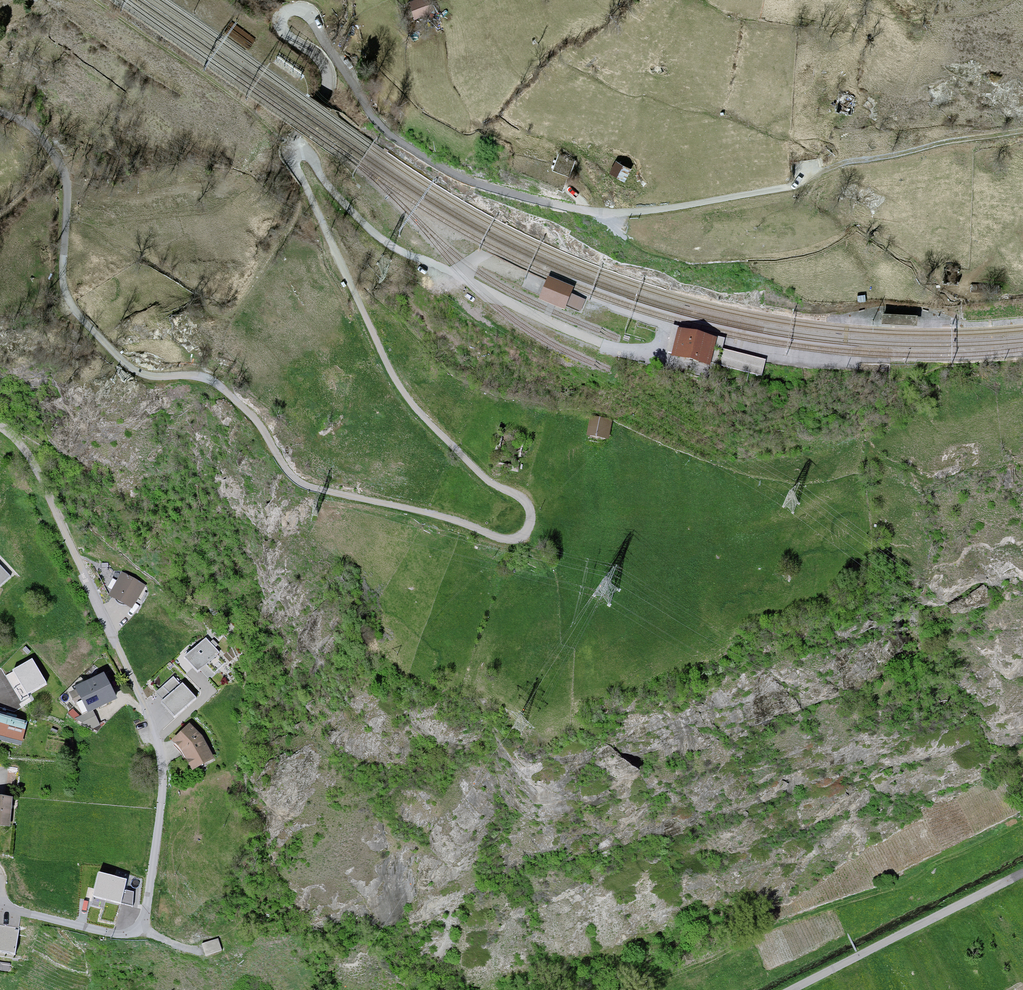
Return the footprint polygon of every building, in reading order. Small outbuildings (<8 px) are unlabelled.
[(414,4),(418,18),(435,13),(432,0),(429,0),(414,4)] [(575,161),(514,140),(503,171),(564,192),(575,161)] [(630,169),(617,162),(610,173),(623,181),(630,169)] [(549,284),(542,300),(562,309),(569,293),(549,284)] [(710,366),(713,352),(716,341),(673,332),(669,350),(674,351),(677,336),(710,343),(705,365),(710,366)] [(673,355),(673,357),(705,365),(710,343),(677,336),(674,351),(673,355)] [(760,362),(713,352),(710,366),(747,374),(756,376),(760,362)] [(609,423),(593,420),(590,434),(606,437),(609,423)] [(11,579),(0,566),(0,589),(11,579)] [(142,587),(120,576),(109,598),(131,608),(142,587)] [(206,637),(184,655),(196,671),(200,668),(208,677),(225,663),(217,654),(219,652),(206,637)] [(32,658),(13,670),(28,694),(47,684),(32,658)] [(104,671),(75,685),(87,711),(117,697),(104,671)] [(175,715),(197,696),(184,681),(181,683),(174,676),(156,691),(163,698),(161,700),(175,715)] [(21,743),(26,719),(0,713),(0,739),(21,743)] [(192,769),(215,759),(207,740),(190,722),(172,739),(185,753),(192,769)] [(0,794),(0,825),(10,825),(12,795),(0,794)] [(129,877),(101,869),(94,894),(92,903),(106,907),(108,898),(123,902),(123,900),(135,903),(136,889),(127,887),(129,877)] [(0,927),(0,952),(15,954),(19,930),(0,927)] [(223,951),(219,939),(203,944),(207,956),(223,951)]
